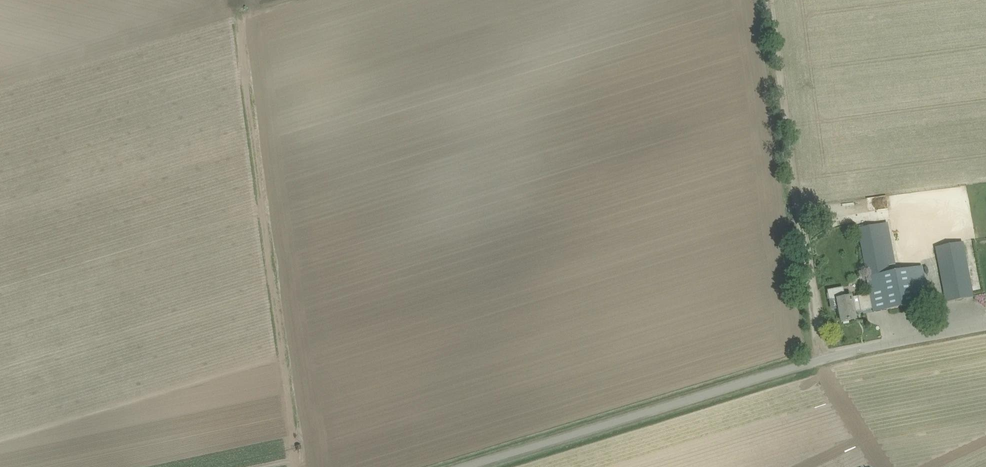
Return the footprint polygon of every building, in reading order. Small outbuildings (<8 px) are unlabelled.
[(868,197),(869,208),(888,208),(888,196),(868,197)] [(858,229),(870,294),(873,306),(874,312),(929,302),(922,267),(889,273),(881,225),(858,229)] [(936,248),(947,302),(973,297),(963,243),(936,248)] [(842,323),(856,320),(854,310),(873,306),(870,294),(852,297),(845,298),(843,289),(829,291),(831,302),(837,300),(842,323)]
